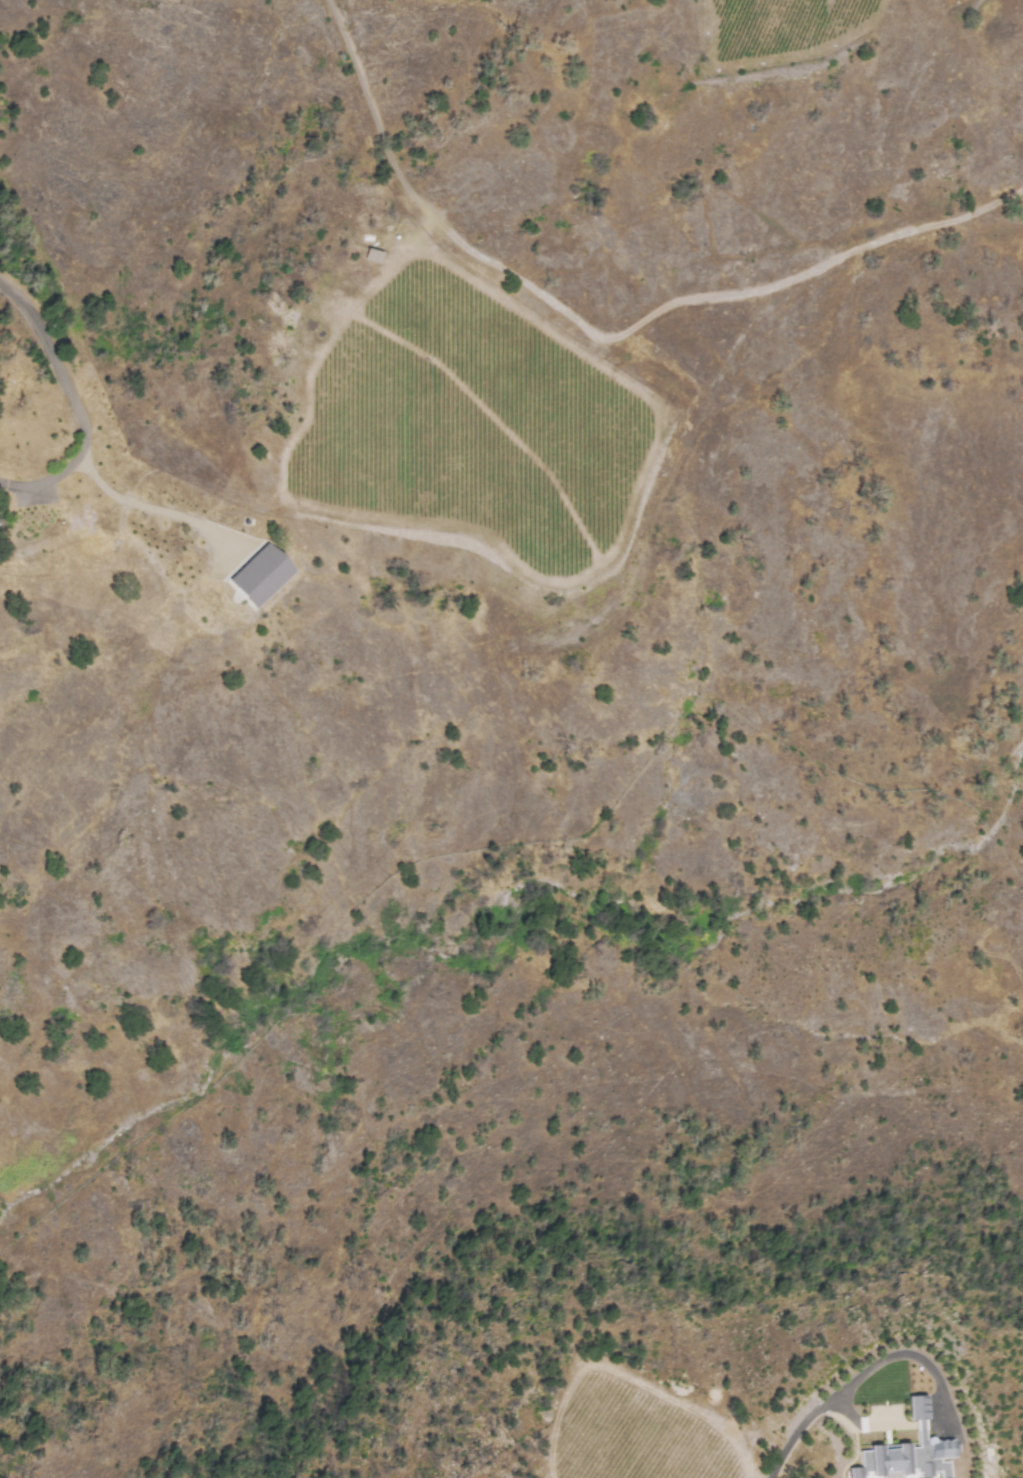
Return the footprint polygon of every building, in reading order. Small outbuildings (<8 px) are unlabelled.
[(362,259),(378,264),(382,253),(366,247),(362,259)] [(294,571),(267,542),(226,581),(253,610),(294,571)] [(926,1418),(925,1395),(907,1396),(908,1419),(926,1418)] [(935,1472),(941,1475),(939,1477),(951,1477),(952,1467),(954,1458),(956,1442),(922,1437),(924,1421),(911,1419),(910,1430),(915,1428),(914,1436),(920,1448),(877,1443),(860,1452),(858,1468),(849,1467),(847,1477),(923,1477),(935,1472)]
